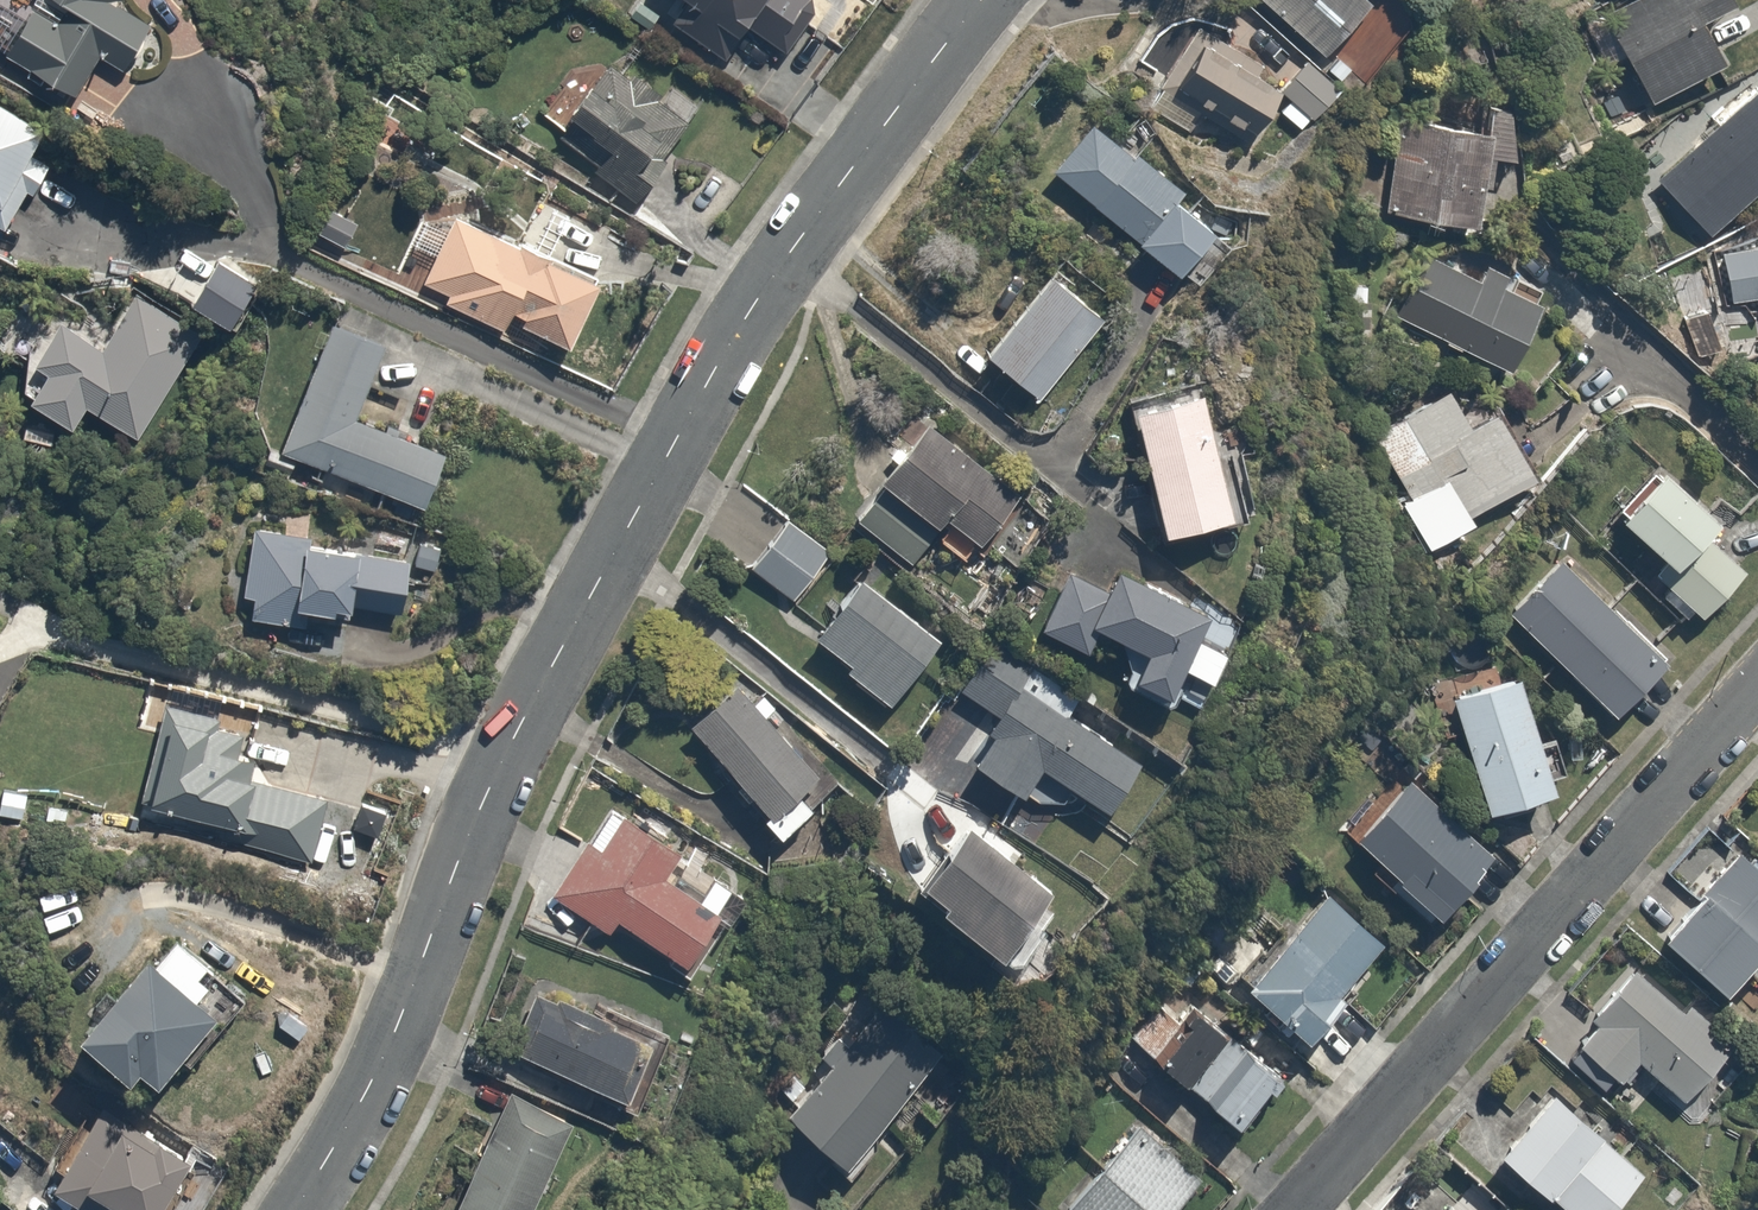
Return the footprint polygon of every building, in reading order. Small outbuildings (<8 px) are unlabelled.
[(63,7),(57,19),(32,6),(2,61),(73,100),(96,58),(124,73),(149,27),(107,4),(110,0),(50,0),(63,7)] [(668,28),(725,64),(748,27),(785,51),(817,0),(686,0),(668,28)] [(1321,56),(1369,8),(1362,0),(1265,0),(1321,56)] [(1602,7),(1651,104),(1727,65),(1705,21),(1735,6),(1732,0),(1615,0),(1602,7)] [(1205,40),(1175,92),(1260,141),(1290,89),(1205,40)] [(615,57),(557,138),(598,167),(592,175),(633,204),(689,126),(655,102),(663,91),(615,57)] [(1342,94),(1313,63),(1290,84),(1301,96),(1282,113),(1300,132),(1342,94)] [(1708,239),(1757,193),(1757,88),(1655,183),(1708,239)] [(4,234),(30,191),(36,195),(53,166),(30,152),(43,131),(0,104),(0,232),(4,234)] [(1394,122),(1385,216),(1476,224),(1485,130),(1394,122)] [(1094,123),(1054,174),(1196,288),(1236,237),(1094,123)] [(328,207),(313,234),(342,251),(357,224),(328,207)] [(602,282),(451,212),(419,282),(445,294),(439,307),(501,336),(508,323),(570,352),(602,282)] [(1721,255),(1732,308),(1757,303),(1757,247),(1721,255)] [(1431,252),(1401,324),(1511,372),(1542,300),(1431,252)] [(1113,316),(1057,270),(986,355),(1041,402),(1113,316)] [(136,439),(197,333),(134,297),(104,350),(62,326),(37,370),(47,376),(29,407),(71,431),(84,409),(136,439)] [(330,326),(281,451),(427,509),(448,455),(358,420),(387,348),(330,326)] [(1453,388),(1372,435),(1432,540),(1538,480),(1499,412),(1475,426),(1453,388)] [(1204,393),(1132,413),(1167,542),(1239,523),(1204,393)] [(1018,494),(929,426),(855,523),(917,571),(952,526),(979,546),(1018,494)] [(1663,470),(1619,521),(1674,569),(1655,592),(1695,627),(1742,572),(1710,543),(1726,524),(1663,470)] [(788,519),(749,568),(795,605),(834,556),(788,519)] [(313,533),(252,525),(242,596),(251,597),(248,619),(308,627),(310,613),(353,619),(354,608),(407,615),(414,561),(311,547),(313,533)] [(1564,564),(1512,617),(1616,720),(1669,666),(1564,564)] [(1087,654),(1096,633),(1148,655),(1134,687),(1174,704),(1187,674),(1216,687),(1230,653),(1201,641),(1212,616),(1115,574),(1109,589),(1067,571),(1040,633),(1087,654)] [(943,642),(863,579),(814,640),(850,669),(845,675),(889,710),(943,642)] [(1140,763),(1067,714),(1077,699),(1032,670),(1019,689),(981,664),(960,695),(999,720),(968,767),(1049,820),(1069,789),(1107,814),(1140,763)] [(1525,679),(1453,702),(1491,818),(1563,795),(1525,679)] [(759,818),(780,842),(820,806),(803,787),(817,774),(738,687),(691,730),(765,813),(759,818)] [(227,829),(224,843),(309,863),(324,798),(247,780),(252,758),(234,754),(239,733),(220,728),(222,718),(164,704),(140,808),(227,829)] [(1417,780),(1351,848),(1430,925),(1497,857),(1417,780)] [(608,935),(618,921),(688,968),(739,892),(712,874),(698,895),(664,873),(677,853),(611,809),(552,898),(608,935)] [(1052,894),(971,829),(924,888),(948,907),(944,913),(1020,974),(1059,924),(1041,909),(1052,894)] [(1724,995),(1757,955),(1757,868),(1740,854),(1664,945),(1724,995)] [(1328,890),(1241,987),(1310,1048),(1345,1009),(1332,997),(1383,940),(1328,890)] [(211,967),(177,935),(80,1041),(132,1089),(144,1076),(160,1090),(226,1019),(202,997),(213,985),(203,976),(211,967)] [(1685,1008),(1632,967),(1572,1044),(1626,1086),(1640,1068),(1687,1105),(1739,1038),(1691,1001),(1685,1008)] [(538,988),(509,1051),(624,1105),(653,1042),(538,988)] [(850,1168),(941,1053),(877,1003),(787,1118),(850,1168)] [(1158,1006),(1131,1038),(1242,1130),(1283,1082),(1191,1005),(1177,1022),(1158,1006)] [(1499,1155),(1564,1209),(1615,1209),(1647,1173),(1553,1092),(1499,1155)] [(571,1123),(505,1093),(452,1209),(531,1209),(571,1123)] [(55,1191),(84,1209),(167,1209),(198,1163),(112,1105),(55,1191)] [(1139,1125),(1069,1209),(1179,1209),(1204,1180),(1139,1125)] [(1439,1209),(1456,1209),(1447,1202),(1439,1209)]
